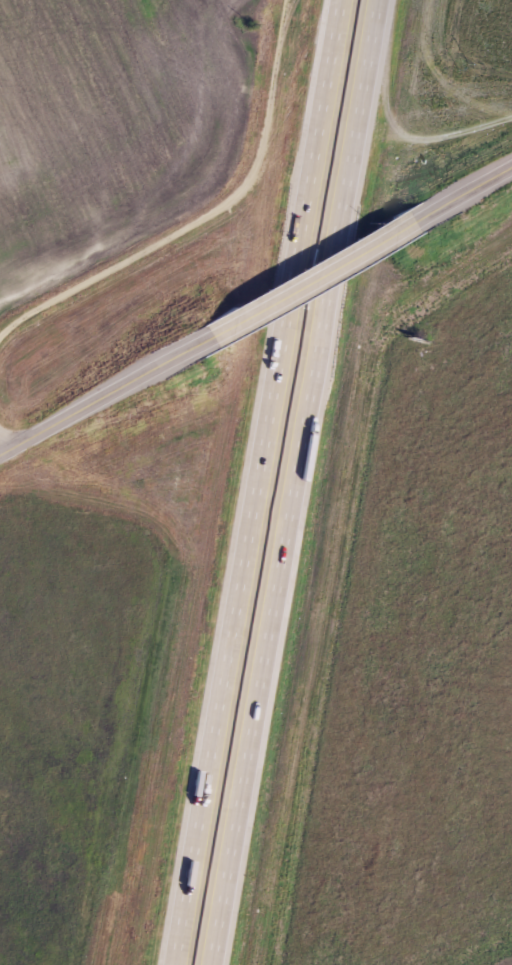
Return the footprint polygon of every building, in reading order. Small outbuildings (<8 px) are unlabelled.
[(426,332),(424,341),(406,335),(409,327),(426,332)]
